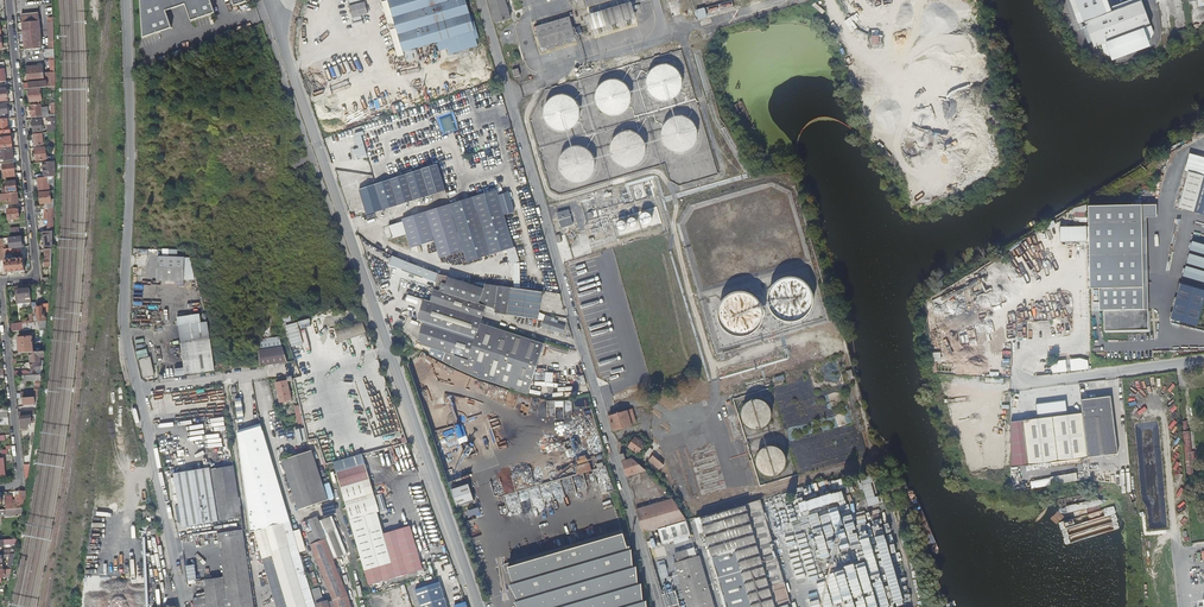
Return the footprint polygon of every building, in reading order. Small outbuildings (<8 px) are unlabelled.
[(144,39),(174,30),(168,13),(187,6),(193,23),(217,15),(212,0),(142,0),(144,39)] [(236,8),(248,4),(248,3),(247,0),(233,0),(236,8)] [(403,50),(476,26),(471,12),(469,13),(464,0),(383,0),(380,1),(398,55),(404,53),(403,50)] [(509,0),(490,0),(498,27),(513,23),(509,7),(511,6),(509,0)] [(1088,25),(1089,24),(1099,48),(1155,25),(1146,1),(1110,14),(1104,0),(1078,0),(1088,25)] [(25,50),(42,48),(39,13),(22,15),(25,50)] [(572,22),(546,29),(552,51),(578,44),(572,22)] [(1149,29),(1111,45),(1116,57),(1154,42),(1149,29)] [(313,65),(320,87),(363,72),(355,50),(313,65)] [(44,79),(43,65),(27,67),(29,80),(44,79)] [(658,101),(662,102),(667,102),(671,101),(675,99),(678,96),(680,93),(681,92),(682,89),(683,85),(682,80),(681,76),(678,73),(675,70),(672,68),(667,67),(663,67),(659,68),(655,69),(652,72),(650,75),(649,76),(648,80),(647,84),(647,88),(649,92),(651,96),(654,99),(658,101)] [(54,87),(54,73),(46,74),(47,82),(29,84),(29,85),(24,86),(25,90),(49,87),(54,87)] [(608,115),(612,116),(616,116),(620,115),(624,113),(628,111),(630,107),(632,103),(632,99),(632,95),(630,91),(628,87),(625,84),(621,82),(617,81),(613,81),(609,82),(605,84),(602,86),(599,90),(597,94),(597,98),(597,102),(599,106),(601,110),(604,113),(608,115)] [(43,101),(42,89),(29,91),(30,102),(43,101)] [(558,129),(562,130),(565,130),(568,130),(571,128),(574,127),(577,124),(579,121),(581,118),(582,114),(582,110),(581,106),(579,103),(578,101),(575,98),(571,96),(567,95),(563,95),(559,95),(555,97),(552,99),(550,102),(548,106),(547,109),(546,112),(547,116),(548,119),(550,122),(552,125),(555,128),(558,129)] [(42,113),(41,104),(31,105),(32,116),(48,115),(48,112),(42,113)] [(675,151),(680,152),(684,152),(688,150),(691,148),(694,145),(696,141),(698,137),(698,133),(697,129),(695,125),(692,122),(689,119),(688,119),(685,118),(681,117),(677,117),(673,119),(669,121),(666,124),(665,126),(664,128),(663,132),(663,136),(664,140),(665,144),(668,147),(671,150),(675,151)] [(48,133),(55,133),(55,118),(52,118),(40,120),(32,121),(34,132),(42,131),(41,124),(48,123),(48,133)] [(7,119),(0,120),(0,133),(11,132),(11,127),(8,128),(7,119)] [(623,166),(626,167),(629,167),(632,166),(636,165),(639,164),(641,161),(644,158),(645,155),(646,151),(646,147),(645,143),(644,140),(642,138),(639,135),(638,134),(636,133),(631,132),(627,132),(624,133),(620,134),(617,136),(614,139),(612,143),(611,146),(611,149),(611,153),(612,156),(614,159),(617,162),(620,164),(623,166)] [(43,145),(42,134),(34,134),(35,146),(43,145)] [(0,138),(0,147),(0,148),(12,147),(11,137),(0,138)] [(515,139),(500,144),(502,151),(516,146),(515,139)] [(573,180),(576,181),(580,181),(582,181),(586,180),(589,178),(592,176),(594,173),(596,169),(596,166),(596,161),(595,158),(594,155),(592,152),(589,150),(586,148),(582,146),(577,146),(574,147),(570,149),(567,151),(564,154),(563,157),(561,161),(561,164),(562,168),(562,171),(564,174),(567,177),(570,179),(573,180)] [(13,148),(0,150),(0,160),(14,159),(13,148)] [(47,161),(46,149),(35,150),(36,162),(47,161)] [(1203,215),(1203,159),(1193,155),(1179,208),(1203,215)] [(47,178),(54,177),(54,162),(42,163),(43,172),(44,178),(47,178)] [(22,177),(21,173),(15,174),(14,163),(3,164),(4,176),(13,175),(13,178),(22,177)] [(445,190),(438,164),(406,175),(415,200),(445,190)] [(368,216),(415,200),(406,175),(360,190),(368,216)] [(44,178),(38,179),(39,191),(48,190),(48,184),(52,184),(51,182),(54,182),(54,177),(47,178),(44,178)] [(16,181),(6,182),(7,192),(17,191),(16,181)] [(465,252),(468,263),(516,247),(506,216),(516,213),(510,193),(499,197),(496,189),(403,219),(404,223),(390,228),(394,240),(408,236),(412,248),(435,241),(441,259),(465,252)] [(53,209),(54,200),(51,200),(51,195),(51,192),(39,193),(41,205),(45,204),(45,206),(36,207),(37,210),(47,209),(53,209)] [(19,205),(17,193),(1,195),(2,203),(9,202),(10,206),(19,205)] [(1156,204),(1087,206),(1089,290),(1099,290),(1100,332),(1148,331),(1145,218),(1156,217),(1156,204)] [(15,209),(15,208),(8,209),(9,220),(20,219),(19,209),(15,209)] [(568,210),(556,214),(559,221),(570,217),(568,210)] [(641,221),(641,222),(643,224),(645,224),(647,225),(648,224),(650,224),(652,222),(652,221),(653,219),(653,217),(652,215),(651,214),(650,213),(649,212),(647,212),(645,212),(643,213),(642,214),(641,216),(640,218),(640,219),(641,221)] [(629,226),(631,226),(631,227),(633,227),(634,227),(635,226),(636,226),(637,224),(637,223),(637,222),(637,221),(636,220),(636,219),(635,218),(634,218),(632,218),(631,218),(630,218),(629,219),(628,220),(628,222),(628,223),(629,224),(629,226)] [(619,229),(620,230),(621,230),(622,230),(624,230),(625,230),(626,229),(627,228),(627,226),(627,225),(627,224),(626,223),(625,222),(624,221),(623,221),(622,221),(621,221),(620,222),(619,223),(618,224),(618,225),(618,227),(618,228),(619,229)] [(45,250),(52,250),(53,232),(48,232),(43,232),(45,250)] [(22,237),(9,239),(10,249),(23,248),(22,237)] [(179,280),(179,256),(157,256),(157,249),(147,248),(142,248),(142,257),(140,257),(140,264),(144,264),(144,265),(153,265),(153,280),(179,280)] [(45,267),(51,267),(52,250),(45,250),(45,253),(46,259),(44,259),(45,267)] [(5,262),(6,274),(25,272),(24,257),(21,258),(21,253),(12,254),(12,257),(11,257),(11,259),(5,260),(5,262)] [(437,286),(440,278),(393,261),(390,269),(412,277),(417,278),(437,286)] [(803,280),(798,277),(791,276),(785,277),(780,280),(775,284),(771,289),(769,294),(768,301),(769,307),(771,312),(775,317),(780,321),(786,323),(792,324),(798,323),(804,321),(809,317),(812,312),(815,306),(815,300),(815,294),(812,288),(808,283),(803,280)] [(486,307),(486,291),(450,280),(449,281),(443,280),(441,288),(447,290),(445,295),(436,292),(432,305),(426,303),(419,323),(426,325),(420,346),(448,355),(446,363),(461,371),(507,388),(531,395),(535,381),(538,372),(547,346),(537,342),(538,338),(521,332),(519,337),(483,326),(489,307),(486,307)] [(1199,327),(1203,309),(1203,289),(1181,283),(1171,318),(1199,327)] [(512,288),(487,284),(486,291),(486,307),(489,307),(495,308),(495,313),(509,315),(512,288)] [(513,288),(510,315),(539,319),(543,292),(513,288)] [(18,290),(19,304),(31,303),(30,289),(18,290)] [(741,291),(735,292),(729,295),(724,299),(720,304),(718,310),(718,316),(719,322),(722,328),(726,333),(731,336),(737,339),(743,339),(749,338),(755,335),(759,331),(763,326),(765,320),(766,314),(765,308),(762,302),(758,298),(753,294),(747,292),(741,291)] [(45,313),(48,313),(48,303),(42,303),(42,307),(36,308),(36,312),(34,312),(34,317),(33,317),(34,322),(40,321),(46,321),(46,318),(45,318),(45,313)] [(358,306),(331,310),(333,318),(359,315),(358,306)] [(22,324),(23,331),(40,329),(40,321),(34,322),(33,322),(32,317),(29,317),(29,321),(33,323),(22,324)] [(360,317),(332,321),(335,350),(364,346),(360,317)] [(546,320),(544,328),(565,334),(567,325),(546,320)] [(178,326),(180,343),(211,339),(207,323),(178,326)] [(29,353),(33,352),(31,337),(18,338),(20,354),(29,353)] [(299,338),(289,341),(290,346),(294,360),(305,359),(299,338)] [(185,375),(214,371),(211,339),(180,343),(185,375)] [(281,347),(259,351),(260,365),(285,362),(281,347)] [(32,362),(30,363),(30,368),(32,368),(32,372),(37,371),(37,370),(42,369),(44,351),(33,352),(29,353),(30,358),(32,358),(32,362)] [(150,357),(139,359),(143,378),(155,375),(150,357)] [(294,400),(290,380),(277,383),(281,403),(294,400)] [(38,397),(40,386),(35,386),(34,392),(30,393),(30,397),(34,397),(38,397)] [(1089,458),(1118,454),(1110,397),(1081,401),(1082,414),(1089,458)] [(751,400),(747,401),(744,404),(742,408),(742,412),(743,416),(745,420),(747,423),(751,425),(755,425),(759,425),(763,423),(766,420),(768,416),(768,412),(768,408),(766,404),(763,401),(759,399),(755,399),(751,400)] [(1089,458),(1082,414),(1068,416),(1067,409),(1070,408),(1069,404),(1066,405),(1066,401),(1036,406),(1038,420),(1023,422),(1029,466),(1089,458)] [(627,411),(611,415),(616,432),(632,427),(627,411)] [(647,412),(636,415),(638,421),(649,418),(647,412)] [(32,419),(31,415),(25,416),(20,416),(21,423),(27,422),(27,424),(32,424),(32,421),(33,421),(33,419),(32,419)] [(1029,466),(1023,422),(1011,424),(1012,469),(1029,466)] [(307,606),(317,606),(295,532),(276,469),(260,424),(238,434),(250,531),(256,529),(266,526),(273,549),(288,544),(307,606)] [(306,428),(297,429),(299,443),(308,441),(306,428)] [(645,444),(635,437),(629,447),(639,454),(645,444)] [(405,446),(382,453),(384,461),(407,454),(405,446)] [(770,448),(766,449),(763,450),(760,453),(758,456),(757,460),(757,463),(758,467),(760,470),(763,472),(766,474),(770,474),(773,474),(777,473),(780,471),(782,468),(783,465),(784,461),(783,458),(782,454),(780,451),(777,449),(773,448),(770,448)] [(312,449),(283,459),(299,508),(329,499),(312,449)] [(665,465),(654,455),(649,461),(660,471),(665,465)] [(626,476),(645,471),(639,466),(630,459),(622,461),(626,476)] [(363,466),(335,475),(369,587),(422,570),(409,527),(382,535),(380,528),(379,528),(375,514),(378,513),(363,466)] [(211,470),(219,522),(241,518),(233,467),(211,470)] [(211,468),(174,473),(183,528),(219,522),(211,470),(211,468)] [(1051,485),(1079,480),(1077,472),(1050,477),(1050,478),(1051,485)] [(1051,485),(1050,478),(1031,482),(1032,488),(1051,485)] [(828,481),(799,490),(805,511),(834,503),(828,481)] [(19,496),(15,496),(16,499),(5,501),(6,509),(23,508),(25,491),(19,491),(19,496)] [(676,506),(670,498),(635,508),(643,534),(644,533),(653,531),(658,530),(686,521),(682,515),(676,506)] [(769,587),(784,582),(760,501),(700,518),(700,519),(697,520),(699,525),(701,524),(702,526),(706,540),(711,557),(709,558),(723,606),(775,606),(769,587)] [(337,606),(354,606),(351,598),(327,538),(328,535),(318,515),(304,521),(312,543),(336,602),(337,606)] [(686,521),(658,530),(662,545),(690,536),(686,521)] [(288,544),(273,549),(266,526),(256,529),(259,540),(259,542),(279,606),(307,606),(288,544)] [(706,540),(702,526),(698,528),(702,541),(706,540)] [(197,533),(197,536),(210,534),(212,549),(221,548),(225,579),(204,581),(207,596),(209,606),(245,606),(244,599),(226,602),(224,587),(250,583),(243,530),(218,533),(218,530),(197,533)] [(622,530),(515,562),(516,566),(624,534),(622,530)] [(653,531),(644,533),(646,539),(649,538),(649,540),(653,539),(655,546),(657,545),(653,531)] [(508,568),(513,585),(510,586),(518,602),(515,603),(517,606),(648,606),(647,601),(644,602),(642,584),(639,585),(637,567),(634,567),(632,550),(628,550),(624,534),(516,566),(508,568)] [(675,562),(688,606),(715,606),(700,556),(698,556),(695,548),(687,550),(689,558),(675,562)] [(663,551),(651,554),(661,591),(673,587),(666,563),(664,564),(663,559),(665,558),(663,551)] [(1198,552),(1203,602),(1194,603),(1194,606),(1203,606),(1203,552),(1198,552)] [(11,570),(15,554),(5,555),(0,555),(0,562),(3,562),(3,559),(5,559),(5,557),(10,557),(8,568),(4,568),(3,565),(0,566),(0,571),(11,570)] [(10,575),(11,570),(0,571),(0,582),(2,582),(2,578),(5,578),(5,575),(10,575)] [(245,606),(254,606),(250,583),(224,587),(226,602),(244,599),(245,606)] [(322,591),(316,593),(318,600),(324,598),(322,591)] [(662,595),(666,606),(680,606),(675,591),(662,595)] [(194,599),(196,606),(209,606),(207,596),(194,599)] [(319,602),(320,606),(333,606),(330,598),(319,602)]
